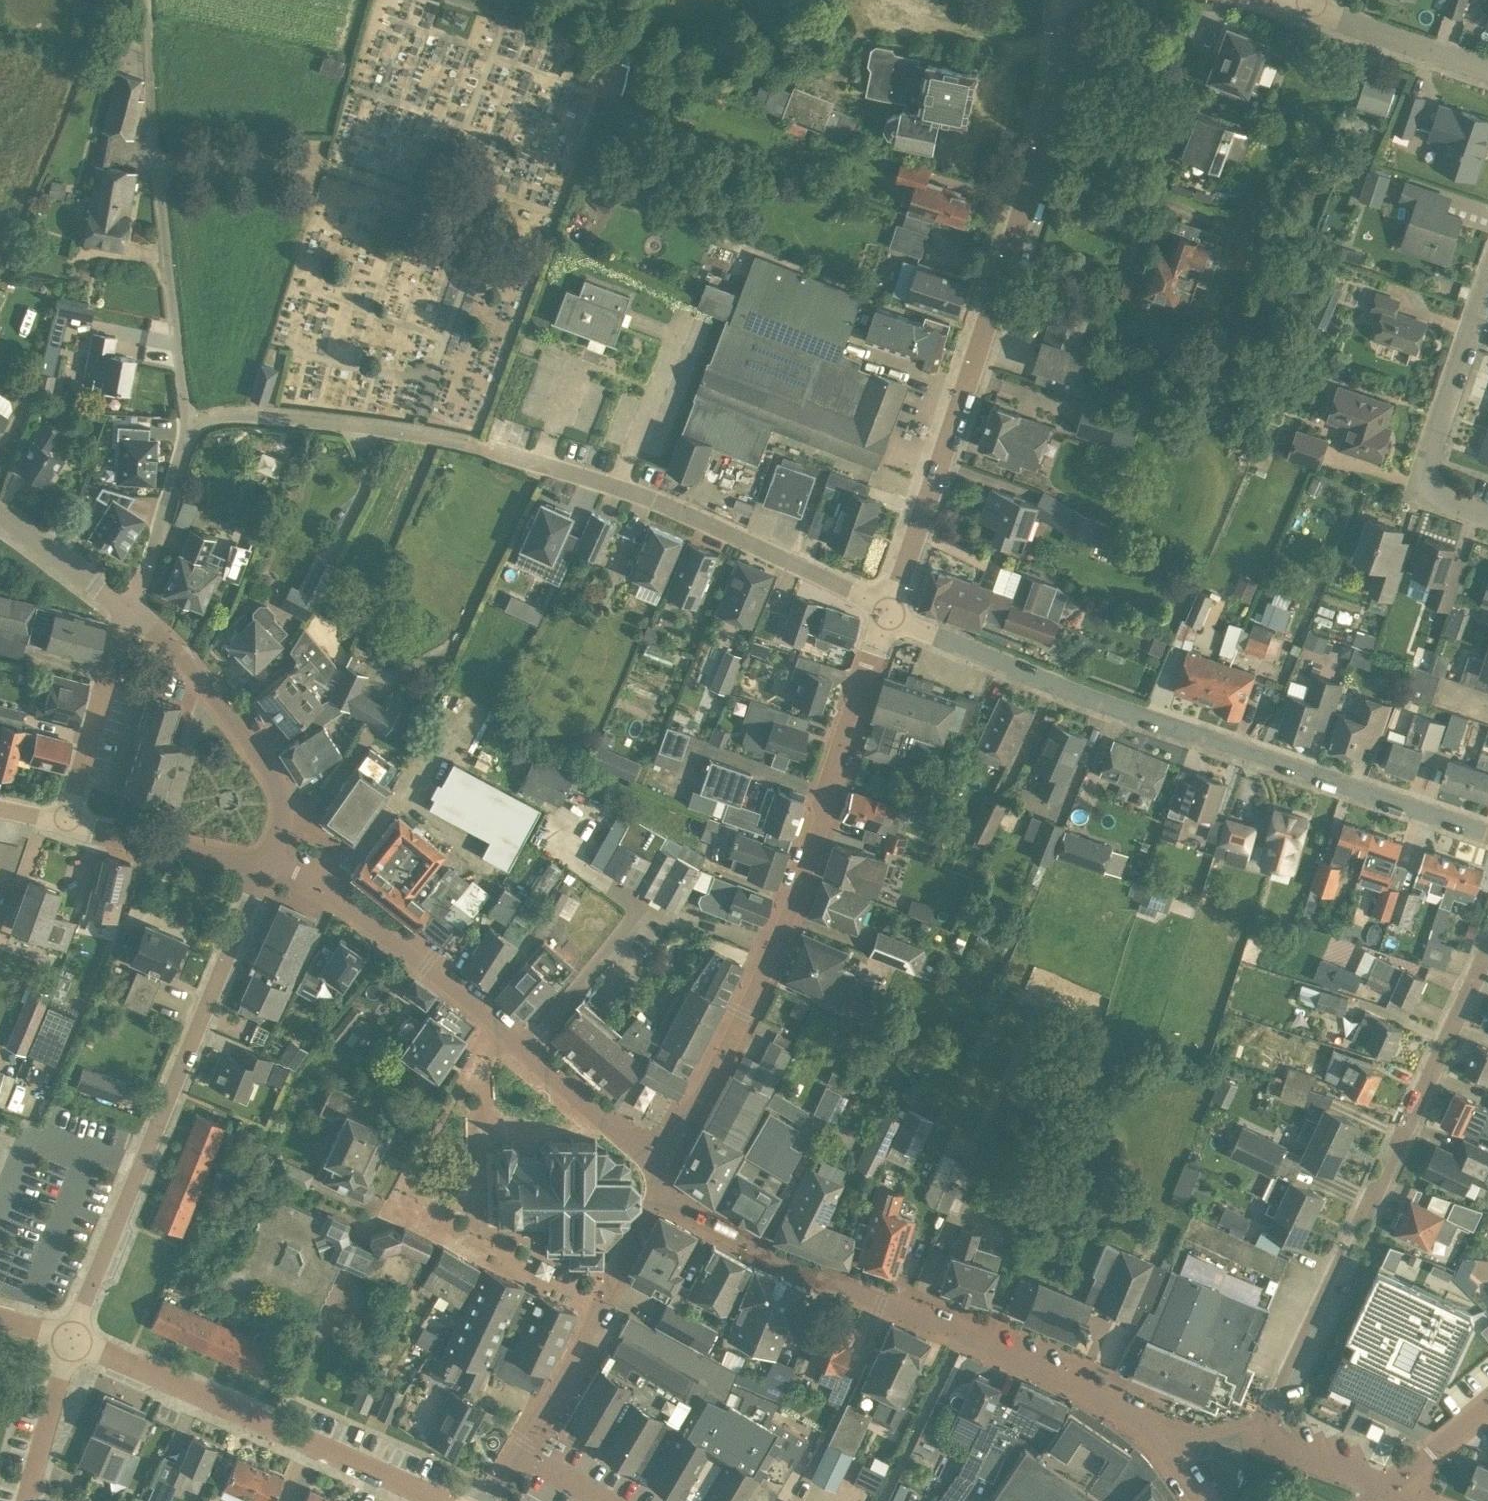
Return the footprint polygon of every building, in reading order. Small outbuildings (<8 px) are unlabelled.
[(1444,13),(1461,18),(1467,0),(1448,0),(1444,13)] [(1181,3),(1169,3),(1169,17),(1181,17),(1181,3)] [(1482,10),(1479,23),(1485,25),(1484,28),(1487,29),(1487,12),(1482,10)] [(1249,32),(1248,36),(1230,29),(1217,62),(1213,60),(1207,75),(1211,76),(1211,78),(1247,92),(1266,43),(1256,39),(1257,35),(1249,32)] [(894,141),(934,149),(940,117),(963,121),(963,122),(965,122),(965,123),(967,123),(968,121),(967,120),(968,119),(967,119),(970,104),(971,104),(971,103),(974,92),(973,91),(973,90),(976,75),(977,74),(978,71),(975,71),(974,71),(973,71),(928,62),(928,65),(918,63),(919,57),(896,53),(892,47),(876,44),(871,48),(868,63),(871,68),(866,93),(906,101),(905,107),(902,106),(901,112),(894,111),(886,116),(884,126),(889,133),(896,135),(894,141)] [(338,80),(345,61),(324,54),(316,72),(338,80)] [(136,171),(108,166),(114,136),(133,139),(143,99),(137,98),(143,79),(116,72),(100,130),(94,163),(95,164),(87,208),(91,208),(85,241),(122,247),(136,171)] [(1396,86),(1366,76),(1356,109),(1385,119),(1396,86)] [(838,98),(797,83),(795,88),(765,78),(756,102),(797,116),(795,120),(848,139),(857,113),(836,105),(838,98)] [(1407,91),(1393,131),(1412,137),(1425,97),(1407,91)] [(1482,154),(1477,152),(1480,141),(1484,140),(1487,127),(1487,120),(1461,111),(1460,113),(1439,106),(1428,138),(1441,143),(1434,165),(1473,178),(1482,154)] [(1181,156),(1217,169),(1222,156),(1241,163),(1252,135),(1234,127),(1233,129),(1197,115),(1181,156)] [(958,193),(927,183),(931,167),(902,158),(895,181),(914,186),(908,203),(909,203),(907,212),(908,213),(931,220),(933,221),(935,216),(963,225),(971,200),(957,195),(958,193)] [(1381,206),(1390,176),(1368,169),(1358,198),(1381,206)] [(599,179),(584,173),(581,181),(577,193),(586,196),(602,213),(615,201),(598,184),(597,185),(599,179)] [(1190,198),(1193,190),(1179,184),(1181,180),(1171,176),(1166,189),(1190,198)] [(1446,262),(1460,218),(1446,213),(1452,195),(1405,179),(1399,199),(1415,204),(1401,248),(1446,262)] [(64,183),(51,181),(50,194),(62,196),(64,183)] [(1260,199),(1252,219),(1276,228),(1283,208),(1260,199)] [(458,203),(454,217),(479,225),(484,211),(458,203)] [(1152,249),(1151,253),(1213,274),(1222,244),(1217,242),(1215,247),(1209,245),(1214,232),(1178,220),(1166,253),(1152,249)] [(896,223),(889,246),(921,256),(929,233),(927,233),(896,223)] [(1234,256),(1256,263),(1267,232),(1245,224),(1234,256)] [(1362,256),(1342,249),(1339,256),(1360,264),(1362,256)] [(1209,287),(1213,274),(1151,253),(1137,293),(1151,298),(1152,295),(1188,307),(1197,283),(1209,287)] [(707,284),(699,305),(729,317),(814,355),(782,430),(876,466),(890,430),(884,428),(902,383),(872,371),(871,373),(858,368),(862,360),(841,352),(862,296),(756,256),(741,297),(707,284)] [(900,270),(891,295),(957,317),(966,291),(970,278),(919,261),(919,263),(915,275),(900,270)] [(1305,279),(1283,272),(1279,285),(1301,291),(1305,279)] [(550,320),(549,321),(553,322),(590,336),(605,342),(615,346),(616,345),(612,343),(614,338),(621,320),(624,312),(625,311),(624,310),(629,295),(584,278),(578,293),(565,289),(553,321),(550,320)] [(1333,307),(1342,288),(1329,283),(1321,302),(1333,307)] [(1416,351),(1425,323),(1394,312),(1401,299),(1376,290),(1369,310),(1381,313),(1373,336),(1416,351)] [(57,300),(53,319),(68,322),(72,303),(59,301),(57,300)] [(1043,340),(1035,366),(1040,367),(1036,380),(1083,395),(1087,382),(1080,380),(1088,355),(1078,351),(1090,314),(1080,311),(1055,303),(1052,311),(1044,336),(1043,340)] [(944,346),(942,345),(947,330),(948,330),(950,322),(926,315),(923,322),(876,307),(865,340),(918,358),(917,362),(937,369),(944,346)] [(760,456),(772,426),(782,430),(814,355),(729,317),(711,362),(709,361),(698,390),(700,391),(671,461),(701,472),(715,437),(760,456)] [(128,391),(135,358),(113,354),(117,336),(91,331),(83,374),(93,376),(91,389),(114,393),(115,388),(128,391)] [(1291,375),(1299,378),(1300,372),(1306,374),(1310,363),(1297,359),(1291,375)] [(277,368),(260,362),(249,397),(266,403),(277,368)] [(39,372),(35,394),(50,397),(55,375),(39,372)] [(1338,446),(1361,454),(1362,451),(1379,457),(1389,427),(1383,425),(1391,404),(1339,386),(1328,417),(1345,425),(1338,446)] [(1086,400),(1076,434),(1132,450),(1142,416),(1086,400)] [(993,404),(979,445),(1000,452),(996,462),(1019,470),(1021,465),(1036,470),(1051,424),(1018,413),(993,404)] [(43,483),(60,456),(48,449),(61,429),(45,419),(33,440),(16,467),(43,483)] [(117,425),(116,438),(119,438),(117,481),(153,483),(155,439),(148,439),(149,427),(117,425)] [(1297,428),(1287,457),(1319,468),(1329,439),(1297,428)] [(1487,429),(1478,458),(1487,461),(1487,429)] [(282,460),(264,453),(259,467),(276,474),(282,460)] [(802,516),(816,475),(778,461),(764,503),(802,516)] [(837,498),(844,501),(839,516),(873,528),(878,516),(875,515),(879,501),(867,497),(870,485),(830,471),(826,483),(840,488),(837,498)] [(1316,478),(1309,494),(1318,498),(1325,482),(1316,478)] [(89,536),(118,554),(120,555),(120,554),(143,518),(126,507),(134,495),(102,486),(96,495),(109,504),(89,536)] [(1022,551),(1027,536),(1035,513),(1065,531),(1117,553),(1126,531),(1073,509),(1044,491),(1036,503),(991,488),(980,520),(997,526),(992,540),(1011,547),(1022,551)] [(1350,493),(1343,509),(1353,513),(1360,497),(1350,493)] [(174,523),(187,528),(197,504),(184,499),(174,523)] [(525,538),(521,547),(549,559),(541,575),(557,583),(573,548),(558,542),(570,516),(567,515),(569,511),(555,505),(553,509),(540,503),(530,526),(526,524),(521,536),(525,538)] [(873,528),(839,516),(834,531),(822,527),(828,511),(817,507),(808,533),(831,541),(830,542),(862,552),(866,538),(869,539),(873,528)] [(598,561),(616,522),(591,512),(573,550),(598,561)] [(1367,518),(1353,558),(1376,566),(1367,591),(1392,600),(1412,541),(1397,537),(1400,529),(1367,518)] [(650,525),(628,575),(641,580),(635,594),(655,602),(682,539),(650,525)] [(189,529),(179,553),(162,593),(202,609),(218,570),(222,572),(221,577),(235,583),(249,547),(230,540),(226,559),(210,552),(215,539),(189,529)] [(1424,537),(1412,572),(1432,578),(1424,602),(1450,611),(1468,559),(1451,554),(1454,547),(1424,537)] [(694,606),(716,554),(686,541),(664,593),(694,606)] [(280,605),(306,618),(334,564),(316,555),(299,589),(291,585),(280,605)] [(716,611),(750,625),(771,575),(771,574),(737,560),(716,611)] [(932,569),(926,588),(985,608),(1007,616),(1011,602),(1013,598),(992,590),(971,583),(951,576),(951,575),(932,569)] [(1013,598),(1011,602),(1047,613),(1057,585),(1050,582),(1048,582),(1046,581),(1044,581),(1043,580),(1042,580),(1041,580),(1041,579),(1023,572),(1013,598)] [(1233,593),(1250,600),(1258,582),(1241,574),(1233,593)] [(926,588),(919,607),(938,614),(939,613),(979,627),(985,608),(926,588)] [(1198,590),(1185,620),(1200,627),(1214,596),(1198,590)] [(848,646),(858,617),(826,605),(795,594),(781,636),(803,643),(809,625),(818,628),(816,635),(814,641),(816,645),(824,648),(828,646),(830,640),(848,646)] [(105,621),(54,609),(35,603),(0,595),(0,651),(22,656),(25,642),(45,647),(94,660),(105,621)] [(504,607),(536,622),(541,612),(509,597),(504,607)] [(1011,602),(1007,616),(1003,626),(1051,643),(1059,621),(1047,613),(1011,602)] [(253,667),(278,642),(276,640),(284,631),(272,618),(272,611),(265,605),(258,605),(252,611),(252,618),(228,642),(253,667)] [(594,619),(597,612),(585,606),(582,613),(594,619)] [(1464,610),(1452,606),(1444,630),(1456,634),(1464,610)] [(1230,622),(1221,652),(1233,656),(1243,626),(1230,622)] [(1250,632),(1244,649),(1263,657),(1273,629),(1254,622),(1250,632)] [(321,701),(319,699),(335,664),(303,625),(289,650),(295,657),(292,667),(288,671),(287,670),(258,694),(287,729),(321,701)] [(1352,644),(1355,645),(1373,652),(1373,651),(1376,643),(1379,634),(1358,627),(1355,636),(1352,644)] [(1329,638),(1309,630),(1304,644),(1323,651),(1329,638)] [(1087,653),(1093,640),(1080,633),(1074,646),(1087,653)] [(1154,637),(1149,651),(1161,656),(1166,642),(1154,637)] [(750,652),(764,656),(767,645),(754,641),(750,652)] [(1340,653),(1350,655),(1352,645),(1342,643),(1340,653)] [(1373,652),(1355,645),(1349,660),(1370,668),(1376,652),(1373,651),(1373,652)] [(1174,692),(1204,701),(1218,661),(1199,655),(1200,652),(1188,648),(1174,692)] [(1487,648),(1483,659),(1468,654),(1459,680),(1487,690),(1487,648)] [(719,662),(738,669),(744,657),(725,649),(719,662)] [(368,671),(372,663),(353,652),(348,661),(368,671)] [(799,680),(793,701),(819,709),(830,678),(816,674),(820,662),(797,655),(790,677),(799,680)] [(1254,672),(1218,661),(1204,701),(1216,705),(1215,708),(1240,716),(1254,672)] [(368,675),(346,664),(329,698),(364,720),(384,732),(396,713),(371,697),(359,691),(368,675)] [(1412,664),(1406,680),(1435,690),(1440,674),(1412,664)] [(868,743),(867,747),(874,750),(898,757),(900,750),(937,762),(957,699),(931,690),(934,681),(909,673),(906,682),(885,675),(871,720),(875,721),(871,734),(867,733),(864,742),(868,743)] [(1279,729),(1309,739),(1314,725),(1328,730),(1344,683),(1313,673),(1304,700),(1291,695),(1279,729)] [(34,717),(76,727),(88,683),(53,675),(46,703),(38,701),(34,717)] [(732,685),(713,677),(709,687),(728,695),(732,685)] [(1430,704),(1435,690),(1406,680),(1401,694),(1430,704)] [(1390,689),(1386,699),(1395,702),(1399,692),(1390,689)] [(169,740),(180,705),(147,695),(132,742),(137,744),(122,791),(161,803),(179,743),(169,740)] [(1010,757),(1032,710),(1002,695),(979,742),(1010,757)] [(1331,747),(1359,756),(1364,742),(1378,747),(1392,704),(1362,695),(1353,718),(1342,714),(1331,747)] [(1402,704),(1410,706),(1413,698),(1405,695),(1402,704)] [(788,712),(766,705),(749,699),(742,721),(751,724),(746,740),(748,744),(760,748),(764,746),(775,750),(770,764),(784,769),(789,754),(797,757),(806,730),(785,723),(788,712)] [(0,705),(0,721),(20,725),(24,710),(0,705)] [(676,710),(671,721),(679,724),(683,712),(676,710)] [(1442,742),(1457,747),(1467,717),(1452,712),(1442,742)] [(1394,740),(1385,765),(1413,774),(1417,764),(1419,759),(1424,743),(1438,748),(1440,741),(1446,723),(1417,713),(1406,744),(1394,740)] [(341,752),(321,722),(279,750),(298,780),(341,752)] [(1053,723),(1034,765),(1047,771),(1038,793),(1056,800),(1065,779),(1084,737),(1053,723)] [(65,740),(1,725),(0,728),(0,776),(13,779),(18,757),(31,761),(62,769),(66,755),(69,754),(71,747),(69,745),(70,741),(65,740)] [(680,758),(689,733),(666,725),(657,750),(680,758)] [(1114,740),(1100,773),(1152,795),(1166,763),(1114,740)] [(601,763),(635,778),(643,759),(609,744),(601,763)] [(717,759),(743,765),(746,752),(720,746),(717,759)] [(366,750),(357,764),(338,791),(319,818),(352,841),(371,814),(390,787),(383,782),(395,765),(388,761),(386,764),(366,750)] [(1466,792),(1487,799),(1487,752),(1480,750),(1475,766),(1466,792)] [(533,755),(515,791),(539,806),(544,798),(559,805),(569,784),(576,788),(581,778),(573,774),(573,775),(533,755)] [(1446,767),(1441,783),(1466,792),(1475,766),(1449,757),(1446,767)] [(699,791),(739,805),(750,772),(710,759),(699,791)] [(540,808),(539,806),(515,791),(514,793),(452,760),(440,782),(437,780),(429,795),(433,797),(428,806),(488,839),(480,854),(507,868),(540,808)] [(595,784),(603,769),(589,763),(582,778),(595,784)] [(1195,772),(1195,773),(1182,769),(1161,835),(1176,840),(1187,809),(1199,813),(1197,819),(1199,822),(1208,824),(1211,823),(1213,817),(1225,781),(1195,772)] [(762,825),(776,830),(772,844),(787,849),(804,799),(775,788),(774,789),(767,786),(754,822),(762,824),(762,825)] [(850,791),(841,818),(865,826),(885,833),(881,845),(901,852),(906,837),(894,833),(898,820),(891,817),(894,805),(850,791)] [(986,793),(967,833),(989,844),(1009,804),(986,793)] [(1260,861),(1290,869),(1305,817),(1274,808),(1260,861)] [(433,873),(424,884),(419,881),(442,852),(398,816),(365,857),(364,856),(349,874),(414,926),(418,922),(444,943),(458,925),(445,914),(460,895),(458,893),(466,883),(447,869),(440,878),(433,873)] [(1066,824),(1046,816),(1030,856),(1050,864),(1066,824)] [(1225,816),(1224,821),(1219,838),(1218,841),(1217,841),(1214,854),(1226,857),(1230,847),(1251,852),(1258,825),(1225,816)] [(747,873),(775,883),(787,849),(772,844),(761,840),(762,839),(759,838),(759,837),(707,817),(700,838),(729,848),(727,853),(734,855),(729,868),(747,873)] [(1366,852),(1365,852),(1372,832),(1344,822),(1330,862),(1320,858),(1310,887),(1335,896),(1345,867),(1343,866),(1345,861),(1348,862),(1349,860),(1362,864),(1363,862),(1366,852)] [(627,826),(619,840),(603,868),(677,911),(701,868),(698,867),(705,855),(681,842),(646,824),(641,834),(627,826)] [(1104,872),(1113,845),(1066,829),(1057,856),(1104,872)] [(1402,841),(1373,832),(1366,852),(1363,862),(1362,864),(1358,878),(1381,886),(1381,885),(1385,874),(1391,876),(1402,841)] [(862,852),(833,843),(823,875),(874,891),(884,860),(862,853),(862,852)] [(1430,884),(1444,888),(1454,859),(1424,850),(1414,883),(1429,887),(1430,884)] [(130,862),(104,856),(96,890),(91,889),(86,912),(112,918),(116,911),(119,895),(122,896),(130,862)] [(1472,903),(1483,869),(1454,859),(1444,888),(1440,904),(1450,908),(1453,897),(1472,903)] [(461,970),(489,989),(516,945),(524,933),(538,911),(534,908),(561,867),(549,861),(509,922),(501,934),(489,926),(463,967),(461,970)] [(576,887),(581,880),(567,872),(563,879),(576,887)] [(760,922),(770,897),(737,883),(713,874),(706,890),(699,893),(697,899),(701,907),(738,921),(741,914),(760,922)] [(821,879),(808,915),(856,934),(870,897),(841,887),(821,879)] [(28,881),(12,928),(65,947),(74,923),(51,915),(59,892),(28,881)] [(553,885),(542,905),(557,913),(567,918),(573,909),(563,903),(568,893),(553,885)] [(1137,910),(1154,916),(1157,909),(1167,912),(1173,895),(1145,885),(1137,910)] [(1381,885),(1381,886),(1372,912),(1389,918),(1398,889),(1386,886),(1381,885)] [(1399,886),(1398,889),(1389,918),(1409,924),(1420,892),(1399,886)] [(503,887),(488,910),(504,920),(519,898),(503,887)] [(1304,908),(1313,911),(1316,900),(1308,898),(1304,908)] [(932,907),(912,900),(908,912),(928,919),(932,907)] [(238,1000),(276,1018),(294,981),(296,982),(320,935),(311,931),(314,924),(312,922),(313,920),(282,906),(278,907),(253,961),(259,964),(254,974),(251,972),(238,1000)] [(1465,933),(1473,936),(1477,925),(1469,922),(1465,933)] [(130,961),(131,958),(147,966),(145,973),(136,969),(122,1002),(145,1012),(147,1008),(162,972),(168,975),(177,954),(182,956),(187,944),(182,942),(183,939),(147,924),(143,932),(130,927),(117,956),(130,961)] [(980,925),(975,938),(992,944),(996,931),(980,925)] [(1443,928),(1432,925),(1429,935),(1439,939),(1443,928)] [(877,930),(868,955),(932,979),(934,974),(916,967),(924,948),(877,930)] [(845,953),(801,933),(780,978),(839,1004),(853,973),(839,966),(845,953)] [(1439,939),(1429,935),(1421,959),(1445,966),(1452,943),(1439,939)] [(362,954),(339,939),(329,955),(318,948),(307,964),(300,978),(317,987),(324,973),(341,984),(362,954)] [(495,995),(521,1016),(556,977),(561,981),(574,966),(543,939),(531,954),(495,995)] [(648,1053),(637,1074),(675,1093),(723,1002),(722,1002),(742,965),(714,950),(689,984),(678,1005),(677,1004),(652,1055),(648,1053)] [(1413,1005),(1425,978),(1377,956),(1365,982),(1392,994),(1392,995),(1413,1005)] [(1321,957),(1313,977),(1338,987),(1340,984),(1355,990),(1362,974),(1321,957)] [(67,1000),(75,979),(62,974),(54,995),(67,1000)] [(423,1009),(429,1013),(422,1023),(408,1013),(395,1031),(409,1041),(401,1053),(421,1067),(420,1072),(424,1079),(431,1079),(435,1076),(435,1077),(454,1051),(458,1050),(464,1043),(463,1038),(474,1023),(434,994),(435,992),(414,977),(402,994),(423,1009)] [(1297,999),(1316,1005),(1315,1006),(1343,1014),(1348,996),(1302,983),(1297,999)] [(50,997),(28,1052),(55,1063),(77,1009),(50,997)] [(576,1005),(577,1007),(551,1037),(614,1091),(653,1047),(659,1034),(636,1014),(619,1034),(581,999),(576,1005)] [(806,1006),(796,1001),(790,1013),(800,1018),(806,1006)] [(43,1010),(24,1002),(6,1045),(25,1053),(43,1010)] [(352,1006),(330,1033),(337,1039),(359,1011),(352,1006)] [(1396,1041),(1402,1028),(1378,1017),(1379,1015),(1366,1010),(1358,1025),(1366,1030),(1360,1042),(1389,1056),(1391,1051),(1394,1052),(1398,1042),(1396,1041)] [(675,1176),(674,1177),(693,1189),(693,1190),(700,1194),(701,1195),(701,1197),(706,1200),(707,1199),(709,1201),(711,1202),(739,1147),(769,1094),(792,1051),(786,1047),(790,1039),(776,1032),(772,1040),(770,1039),(758,1061),(748,1082),(732,1074),(730,1073),(716,1099),(701,1127),(675,1176)] [(278,1058),(294,1070),(308,1050),(292,1039),(278,1058)] [(1487,1081),(1487,1080),(1487,1048),(1477,1043),(1464,1071),(1487,1081)] [(210,1082),(242,1095),(251,1075),(264,1080),(272,1059),(239,1046),(234,1059),(223,1055),(220,1062),(218,1061),(210,1082)] [(1367,1100),(1381,1072),(1358,1061),(1329,1046),(1321,1061),(1344,1073),(1337,1085),(1367,1100)] [(267,1081),(280,1086),(286,1069),(279,1066),(273,1064),(272,1068),(267,1081)] [(1283,1064),(1278,1079),(1285,1081),(1310,1089),(1314,1073),(1283,1064)] [(123,1082),(83,1067),(76,1086),(116,1101),(123,1082)] [(837,1086),(842,1076),(831,1071),(827,1081),(837,1086)] [(1222,1075),(1215,1098),(1233,1103),(1240,1080),(1222,1075)] [(1285,1081),(1280,1096),(1305,1104),(1310,1089),(1285,1081)] [(366,1177),(388,1130),(371,1122),(376,1111),(352,1100),(355,1094),(331,1083),(318,1111),(330,1117),(339,1114),(344,1116),(325,1156),(315,1174),(281,1158),(274,1172),(306,1187),(312,1175),(321,1180),(322,1179),(362,1197),(369,1194),(373,1186),(370,1179),(366,1177)] [(813,1111),(827,1118),(840,1092),(825,1085),(813,1111)] [(1455,1091),(1441,1120),(1463,1130),(1464,1127),(1479,1134),(1487,1115),(1487,1107),(1455,1091)] [(842,1092),(831,1114),(837,1117),(848,1095),(842,1092)] [(778,1110),(785,1098),(775,1093),(768,1104),(778,1110)] [(1305,1115),(1300,1126),(1345,1146),(1357,1121),(1324,1105),(1315,1125),(1311,1124),(1313,1119),(1305,1115)] [(905,1110),(904,1110),(890,1143),(915,1155),(932,1119),(907,1106),(905,1110)] [(890,1143),(904,1110),(899,1107),(894,1117),(881,1111),(855,1166),(875,1176),(890,1143)] [(197,1115),(185,1142),(215,1154),(226,1127),(197,1115)] [(1243,1124),(1236,1140),(1280,1161),(1287,1144),(1243,1124)] [(1332,1172),(1345,1146),(1300,1126),(1296,1136),(1307,1141),(1300,1157),(1332,1172)] [(1463,1192),(1469,1179),(1487,1188),(1487,1148),(1464,1136),(1455,1155),(1434,1146),(1422,1174),(1463,1192)] [(602,1267),(603,1265),(602,1264),(602,1248),(606,1249),(606,1247),(612,1241),(613,1241),(615,1240),(614,1239),(620,1233),(622,1233),(621,1226),(623,1226),(622,1224),(626,1221),(628,1222),(629,1219),(627,1218),(627,1213),(629,1212),(629,1208),(637,1200),(640,1201),(641,1199),(638,1198),(639,1186),(641,1185),(640,1182),(638,1183),(629,1175),(630,1171),(628,1170),(628,1164),(630,1163),(629,1161),(627,1162),(623,1158),(624,1156),(621,1155),(620,1157),(614,1157),(606,1149),(607,1146),(595,1141),(594,1138),(591,1141),(572,1141),(572,1137),(569,1137),(569,1141),(550,1141),(547,1138),(538,1147),(545,1154),(548,1154),(548,1157),(535,1157),(535,1153),(532,1153),(532,1157),(519,1157),(519,1153),(517,1153),(517,1151),(519,1150),(518,1148),(516,1149),(512,1145),(513,1142),(510,1141),(509,1144),(504,1144),(503,1141),(501,1142),(502,1145),(498,1149),(495,1148),(494,1150),(497,1151),(497,1153),(494,1153),(494,1174),(495,1188),(497,1227),(499,1226),(499,1223),(515,1223),(515,1226),(518,1226),(518,1222),(531,1222),(531,1226),(534,1226),(534,1222),(547,1222),(547,1239),(544,1242),(546,1244),(546,1254),(544,1255),(546,1256),(547,1255),(569,1255),(568,1264),(567,1265),(568,1266),(570,1265),(579,1265),(579,1267),(581,1267),(581,1265),(590,1265),(590,1268),(591,1268),(591,1265),(601,1265),(602,1267)] [(1273,1175),(1280,1161),(1236,1140),(1229,1155),(1273,1175)] [(714,1203),(758,1228),(759,1226),(793,1166),(750,1141),(714,1203)] [(174,1169),(204,1181),(215,1154),(185,1142),(174,1169)] [(1189,1160),(1200,1164),(1202,1159),(1201,1154),(1193,1150),(1189,1160)] [(922,1200),(947,1211),(967,1161),(943,1152),(922,1200)] [(1199,1169),(1184,1163),(1180,1173),(1194,1179),(1199,1169)] [(824,1258),(845,1263),(846,1260),(852,1236),(822,1222),(840,1181),(807,1166),(774,1235),(773,1238),(824,1258)] [(163,1195),(193,1207),(204,1181),(174,1169),(163,1195)] [(1277,1173),(1266,1198),(1270,1200),(1312,1219),(1317,1208),(1321,1208),(1325,1199),(1323,1195),(1323,1194),(1324,1194),(1292,1179),(1291,1179),(1277,1173)] [(859,1219),(851,1242),(860,1245),(862,1246),(858,1258),(857,1262),(875,1267),(886,1271),(894,1273),(894,1272),(895,1269),(899,1256),(902,1258),(907,1240),(911,1241),(915,1229),(911,1227),(914,1219),(897,1214),(903,1193),(899,1192),(875,1184),(868,1207),(871,1208),(867,1222),(859,1219)] [(182,1235),(193,1207),(163,1195),(152,1223),(182,1235)] [(351,1267),(361,1271),(371,1249),(361,1245),(356,1243),(347,1238),(348,1236),(347,1233),(347,1231),(344,1230),(349,1221),(327,1211),(325,1216),(313,1211),(279,1195),(274,1197),(268,1210),(264,1208),(237,1264),(231,1262),(225,1264),(217,1281),(220,1288),(250,1303),(257,1288),(316,1316),(334,1275),(339,1262),(351,1267)] [(1400,1212),(1394,1224),(1398,1226),(1396,1231),(1428,1246),(1432,1236),(1435,1237),(1444,1218),(1446,1215),(1474,1228),(1483,1209),(1450,1199),(1442,1213),(1410,1199),(1404,1213),(1400,1212)] [(1270,1200),(1266,1211),(1275,1215),(1268,1230),(1270,1231),(1299,1245),(1312,1219),(1270,1200)] [(1251,1218),(1225,1205),(1218,1220),(1245,1232),(1251,1218)] [(679,1260),(693,1233),(659,1215),(644,1241),(630,1268),(634,1270),(628,1280),(664,1300),(670,1288),(678,1273),(672,1270),(679,1260)] [(373,1245),(371,1249),(361,1271),(407,1293),(431,1240),(403,1227),(400,1235),(396,1233),(394,1226),(371,1235),(369,1238),(371,1243),(373,1245)] [(966,1295),(985,1301),(995,1266),(1000,1253),(975,1246),(980,1232),(960,1227),(952,1253),(949,1252),(939,1286),(966,1296),(966,1295)] [(1153,1312),(1170,1269),(1119,1250),(1106,1243),(1092,1274),(1095,1275),(1084,1300),(1088,1302),(1107,1310),(1105,1315),(1111,1317),(1116,1320),(1118,1315),(1138,1323),(1146,1309),(1153,1312)] [(421,1280),(416,1288),(428,1296),(433,1287),(440,1291),(447,1295),(443,1304),(454,1310),(458,1302),(458,1301),(478,1266),(463,1257),(442,1245),(442,1246),(422,1280),(421,1280)] [(712,1245),(708,1254),(689,1287),(679,1281),(668,1300),(684,1309),(688,1302),(699,1308),(703,1302),(724,1314),(750,1265),(712,1245)] [(1385,1254),(1381,1263),(1395,1269),(1399,1260),(1385,1254)] [(1431,1270),(1447,1278),(1449,1279),(1452,1272),(1434,1263),(1434,1264),(1431,1270)] [(753,1267),(738,1303),(739,1303),(725,1337),(775,1358),(788,1323),(789,1324),(804,1287),(753,1267)] [(506,1323),(521,1330),(510,1354),(501,1350),(491,1370),(536,1391),(544,1373),(547,1374),(576,1312),(528,1291),(523,1288),(523,1287),(483,1268),(435,1369),(476,1388),(506,1323)] [(1474,1320),(1472,1312),(1378,1268),(1346,1337),(1355,1341),(1350,1352),(1344,1349),(1331,1377),(1329,1381),(1332,1382),(1326,1396),(1346,1406),(1353,1392),(1359,1395),(1414,1421),(1428,1391),(1438,1396),(1474,1320)] [(1177,1270),(1176,1272),(1170,1269),(1153,1312),(1146,1309),(1138,1323),(1139,1323),(1115,1366),(1175,1390),(1212,1405),(1214,1399),(1220,1402),(1222,1396),(1228,1398),(1231,1392),(1237,1395),(1246,1371),(1242,1370),(1267,1309),(1223,1291),(1223,1289),(1177,1270)] [(1461,1284),(1471,1292),(1478,1283),(1468,1275),(1461,1284)] [(1083,1315),(1088,1302),(1084,1300),(1037,1280),(1036,1282),(1021,1276),(1008,1307),(1023,1314),(1022,1317),(1073,1338),(1078,1325),(1081,1326),(1084,1321),(1086,1316),(1083,1315)] [(163,1298),(150,1326),(177,1338),(189,1310),(163,1298)] [(654,1325),(655,1325),(704,1352),(717,1328),(684,1309),(668,1300),(654,1325)] [(204,1350),(216,1321),(189,1310),(177,1338),(204,1350)] [(628,1314),(617,1332),(618,1333),(619,1333),(622,1335),(612,1353),(608,1350),(599,1364),(604,1367),(602,1370),(597,1368),(564,1426),(600,1447),(597,1452),(632,1472),(635,1467),(648,1475),(645,1480),(681,1500),(683,1496),(691,1500),(771,1500),(815,1427),(774,1406),(778,1398),(758,1390),(733,1379),(737,1370),(704,1352),(655,1325),(653,1328),(628,1314)] [(826,1316),(809,1360),(823,1365),(817,1380),(833,1386),(831,1386),(827,1396),(840,1401),(853,1376),(840,1370),(850,1345),(845,1343),(852,1326),(826,1316)] [(230,1361),(243,1333),(216,1321),(204,1350),(230,1361)] [(891,1322),(886,1332),(870,1364),(865,1362),(846,1401),(870,1412),(909,1331),(891,1322)] [(423,1326),(414,1343),(429,1351),(439,1335),(423,1326)] [(909,1378),(928,1340),(909,1331),(870,1412),(870,1413),(871,1413),(894,1424),(915,1381),(909,1378)] [(257,1373),(270,1345),(243,1333),(230,1361),(257,1373)] [(388,1365),(375,1360),(366,1378),(379,1384),(388,1365)] [(779,1399),(791,1372),(770,1363),(758,1390),(778,1398),(779,1399)] [(973,1375),(964,1394),(957,1390),(951,1393),(948,1398),(950,1404),(958,1408),(957,1409),(967,1414),(960,1430),(974,1437),(996,1391),(998,1386),(973,1375)] [(936,1500),(960,1500),(975,1481),(978,1473),(992,1480),(1003,1454),(1006,1455),(1018,1429),(1047,1442),(1066,1405),(1067,1405),(1063,1403),(1064,1401),(1021,1381),(1013,1399),(996,1391),(974,1437),(957,1472),(956,1472),(936,1500)] [(360,1383),(351,1405),(365,1412),(375,1389),(360,1383)] [(388,1387),(375,1415),(391,1422),(403,1393),(388,1387)] [(451,1391),(426,1437),(454,1451),(468,1424),(473,1427),(477,1420),(484,1408),(451,1391)] [(143,1414),(106,1399),(93,1429),(130,1445),(134,1435),(146,1440),(153,1421),(142,1416),(143,1414)] [(870,1413),(846,1401),(828,1440),(852,1452),(871,1413),(870,1413)] [(1047,1442),(1038,1455),(1086,1488),(1099,1469),(1111,1476),(1116,1469),(1125,1456),(1128,1451),(1116,1442),(1108,1436),(1111,1433),(1072,1406),(1072,1405),(1071,1404),(1070,1406),(1066,1405),(1047,1442)] [(1379,1439),(1385,1426),(1372,1420),(1366,1433),(1379,1439)] [(115,1478),(130,1445),(93,1429),(79,1463),(115,1478)] [(175,1457),(166,1479),(175,1483),(179,1484),(186,1468),(202,1475),(215,1446),(192,1436),(186,1449),(180,1447),(175,1457)] [(852,1452),(828,1440),(810,1477),(834,1488),(852,1452)] [(1038,1455),(1024,1446),(987,1500),(1167,1500),(1149,1476),(1148,1477),(1144,1474),(1136,1482),(1116,1469),(1111,1476),(1099,1469),(1086,1488),(1038,1455)] [(222,1486),(246,1497),(260,1465),(237,1455),(222,1486)] [(1478,1462),(1467,1488),(1487,1497),(1487,1466),(1478,1462)] [(260,1465),(246,1497),(255,1500),(271,1500),(283,1476),(260,1465)] [(883,1473),(872,1467),(863,1486),(874,1491),(883,1473)] [(161,1489),(152,1485),(145,1500),(167,1500),(171,1493),(161,1489)] [(332,1497),(308,1487),(302,1500),(330,1500),(332,1497)] [(126,1492),(124,1500),(141,1500),(142,1497),(126,1492)]
